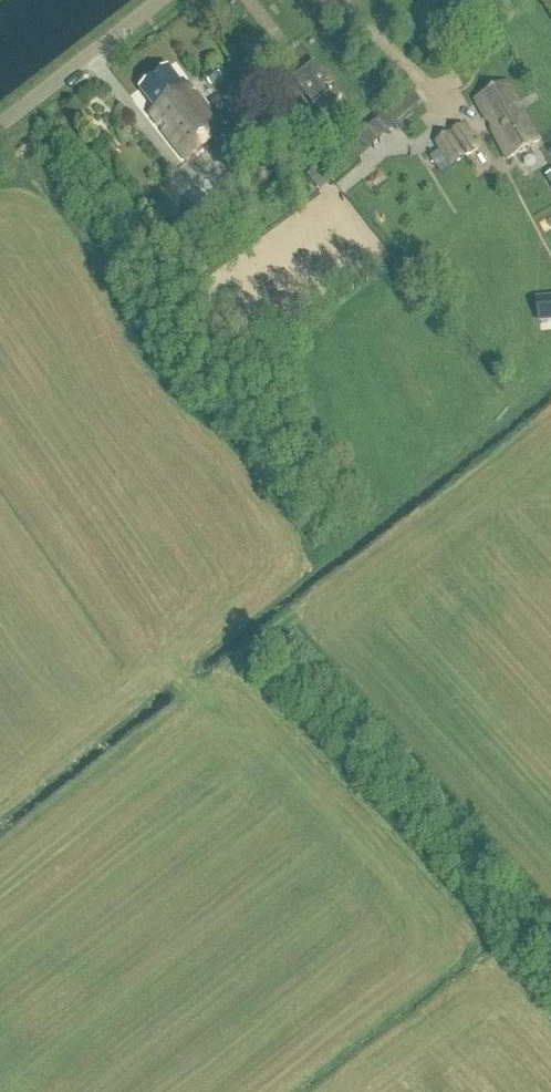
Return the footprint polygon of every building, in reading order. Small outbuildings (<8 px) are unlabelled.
[(321,116),(341,100),(315,66),(295,82),(321,116)] [(186,163),(225,132),(188,85),(183,88),(168,70),(141,91),(155,110),(149,115),(186,163)] [(221,80),(214,72),(204,81),(210,89),(221,80)] [(475,105),(505,163),(537,146),(506,88),(475,105)] [(357,129),(353,133),(368,152),(423,107),(412,94),(362,135),(357,129)] [(436,145),(450,168),(480,150),(466,127),(436,145)] [(539,326),(550,325),(550,297),(536,299),(539,326)]
